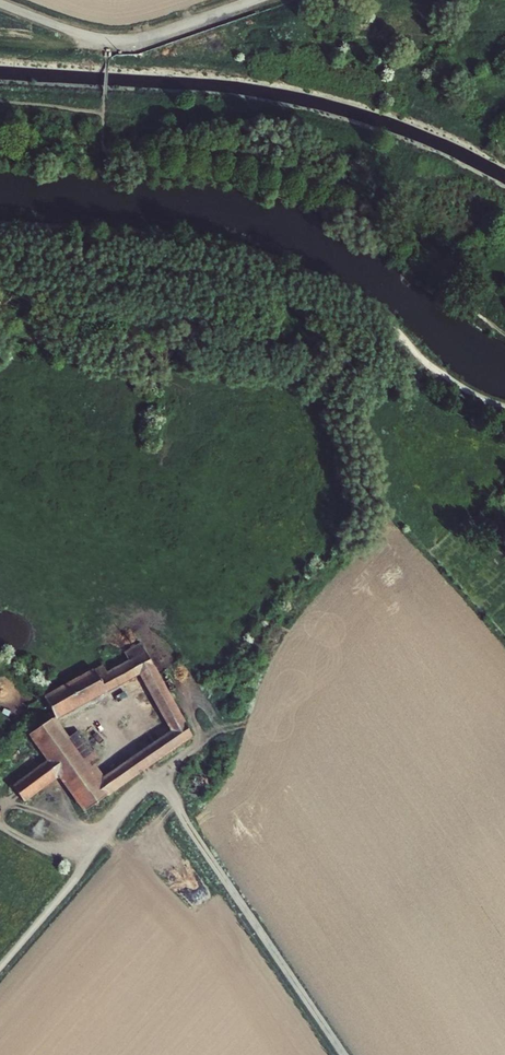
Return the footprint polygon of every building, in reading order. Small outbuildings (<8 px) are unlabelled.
[(490,510),(493,523),(500,522),(498,509),(490,510)] [(123,655),(127,663),(143,654),(138,646),(123,655)] [(144,656),(150,667),(159,662),(153,651),(144,656)] [(36,728),(33,725),(29,728),(32,733),(29,736),(48,761),(11,788),(21,803),(59,777),(83,810),(136,774),(190,737),(150,667),(144,656),(143,654),(127,663),(105,675),(101,667),(44,698),(42,699),(52,716),(36,728)] [(52,716),(42,699),(32,704),(30,720),(33,725),(36,728),(52,716)]
